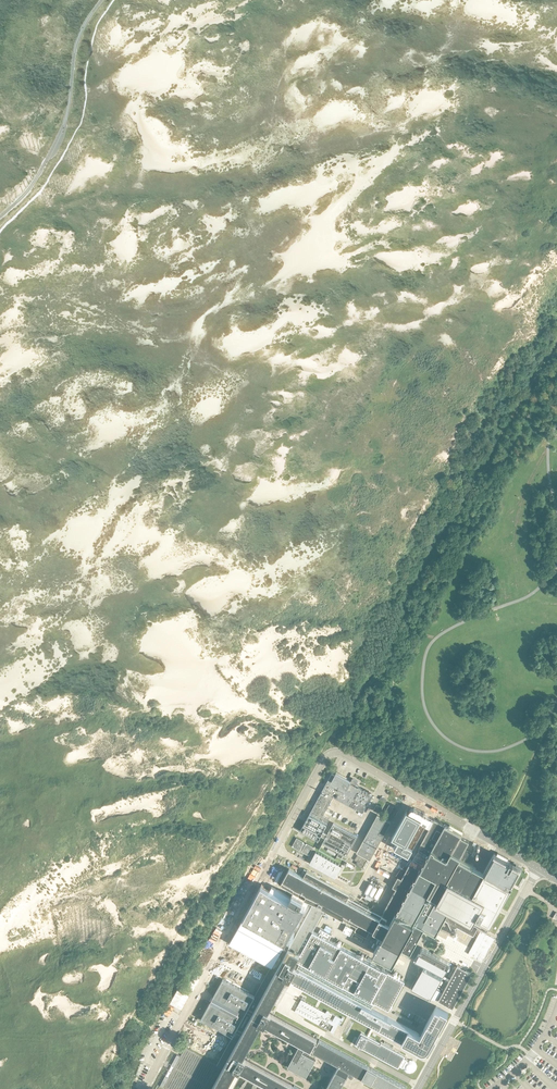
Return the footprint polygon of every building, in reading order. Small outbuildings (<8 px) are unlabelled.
[(334,796),(337,799),(363,813),(373,795),(358,787),(359,786),(357,784),(358,781),(353,778),(351,781),(336,773),(335,775),(332,773),(321,794),(320,796),(307,819),(306,822),(301,831),(318,840),(321,835),(326,838),(323,843),(340,852),(337,856),(342,858),(344,854),(347,856),(354,843),(355,840),(358,836),(334,823),(328,834),(323,831),(330,819),(323,815),(331,802),(330,802),(332,799),(334,796)] [(374,810),(379,813),(380,813),(383,808),(380,806),(383,801),(386,802),(387,799),(382,796),(374,810)] [(407,810),(392,836),(399,840),(395,847),(405,853),(409,855),(414,857),(435,819),(415,808),(414,808),(413,807),(412,808),(411,808),(410,809),(409,811),(407,810)] [(371,860),(391,822),(378,814),(357,852),(371,860)] [(236,1070),(273,1088),(292,1088),(290,1088),(292,1084),(253,1062),(247,1059),(244,1057),(263,1023),(301,1044),(289,1064),(288,1066),(306,1077),(308,1074),(311,1068),(313,1065),(314,1062),(316,1059),(309,1055),(310,1054),(309,1054),(310,1052),(313,1046),(315,1047),(313,1050),(331,1060),(338,1064),(339,1065),(326,1088),(340,1088),(347,1076),(348,1076),(349,1077),(350,1079),(352,1079),(353,1078),(354,1077),(353,1075),(352,1075),(351,1073),(351,1071),(383,1088),(406,1088),(407,1087),(368,1066),(320,1039),(317,1043),(315,1042),(318,1038),(278,1017),(274,1014),(272,1013),(271,1012),(269,1011),(270,1010),(273,1004),(283,986),(286,980),(288,977),(293,980),(422,1051),(425,1051),(427,1051),(430,1050),(432,1048),(436,1040),(450,1015),(435,1007),(421,1032),(420,1034),(371,1007),(373,1005),(374,1003),(374,1002),(388,1010),(405,981),(376,965),(329,939),(332,934),(321,928),(318,933),(313,931),(316,925),(325,908),(356,925),(358,926),(355,931),(367,937),(368,935),(370,931),(371,929),(383,935),(382,937),(379,936),(377,939),(380,941),(374,952),(393,962),(394,960),(396,958),(399,951),(409,956),(411,953),(424,929),(427,931),(436,936),(445,920),(448,922),(452,930),(458,927),(474,936),(480,926),(487,930),(489,927),(500,907),(511,887),(512,887),(512,886),(511,886),(513,884),(513,883),(521,868),(513,863),(514,863),(513,863),(510,862),(511,861),(510,861),(510,862),(505,859),(505,858),(504,859),(500,856),(495,853),(485,871),(474,866),(468,862),(467,862),(465,861),(468,856),(471,851),(465,848),(468,843),(469,841),(470,841),(469,840),(469,841),(462,837),(462,836),(461,836),(462,834),(441,822),(435,819),(414,857),(407,869),(406,871),(403,869),(401,872),(398,877),(393,886),(396,888),(394,893),(388,904),(389,905),(387,908),(386,907),(384,911),(380,918),(376,916),(356,905),(355,904),(352,903),(355,897),(331,884),(328,883),(326,882),(327,882),(307,871),(304,877),(290,869),(281,884),(291,889),(294,891),(314,902),(302,924),(300,923),(299,924),(298,923),(296,926),(291,935),(274,968),(273,969),(270,968),(255,996),(223,979),(214,996),(213,996),(214,996),(211,1001),(210,1002),(201,1019),(207,1022),(208,1023),(233,1036),(204,1088),(226,1088),(236,1070)] [(297,838),(296,839),(292,846),(300,850),(301,849),(302,850),(302,851),(310,856),(314,847),(307,843),(306,844),(304,843),(305,842),(297,838)] [(342,866),(316,851),(310,863),(335,877),(342,866)] [(262,884),(230,943),(273,967),(298,921),(301,923),(314,902),(294,891),(292,896),(272,886),(271,888),(262,884)] [(342,931),(350,935),(353,929),(346,925),(342,931)] [(495,938),(481,931),(468,954),(479,959),(483,961),(495,938)] [(412,989),(431,999),(449,965),(451,963),(433,953),(434,951),(433,953),(423,947),(421,950),(416,960),(425,965),(412,989)] [(438,1000),(450,1007),(453,1009),(472,974),(466,970),(466,971),(461,968),(458,966),(457,966),(438,1000)] [(276,1004),(286,988),(284,987),(274,1003),(276,1004)] [(294,1012),(334,1033),(342,1018),(341,1018),(323,1008),(322,1010),(317,1008),(315,1006),(305,1001),(304,1001),(301,999),(300,1000),(294,1012)] [(413,1021),(395,1012),(394,1014),(411,1024),(413,1021)] [(368,1035),(361,1031),(357,1038),(354,1044),(359,1047),(361,1048),(399,1069),(400,1067),(403,1068),(403,1070),(406,1073),(410,1074),(414,1073),(416,1070),(417,1066),(416,1062),(412,1060),(409,1059),(408,1060),(406,1059),(407,1057),(380,1042),(368,1035)]
